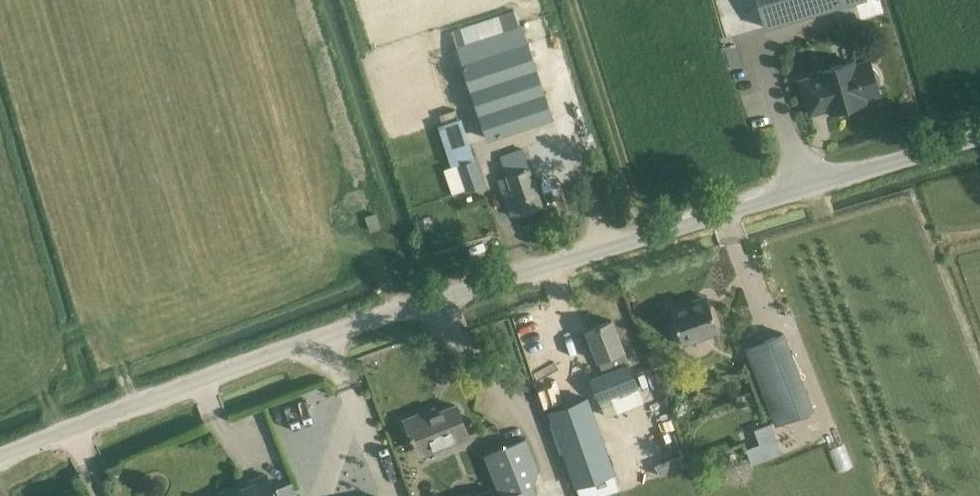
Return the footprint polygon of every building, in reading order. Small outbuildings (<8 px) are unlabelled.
[(756,28),(751,0),(736,0),(741,30),(756,28)] [(765,27),(857,0),(757,0),(765,27)] [(456,46),(462,63),(487,139),(553,117),(522,24),(456,46)] [(879,93),(870,62),(869,59),(853,64),(852,60),(818,70),(819,74),(800,80),(809,113),(829,107),(830,111),(832,111),(831,107),(843,103),(842,100),(850,97),(853,105),(864,102),(863,97),(879,93)] [(453,194),(484,183),(460,117),(438,125),(453,166),(444,169),(453,194)] [(542,205),(529,167),(523,148),(500,155),(507,177),(499,179),(503,193),(512,190),(519,213),(542,205)] [(424,218),(413,221),(416,232),(427,229),(424,218)] [(684,344),(720,331),(706,294),(670,307),(676,324),(670,326),(675,340),(681,338),(684,344)] [(586,330),(602,372),(599,373),(605,389),(637,377),(630,360),(628,362),(622,348),(612,320),(586,330)] [(775,424),(813,409),(783,333),(746,347),(775,424)] [(607,461),(581,391),(547,404),(574,474),(607,461)] [(405,419),(420,455),(468,436),(456,405),(427,416),(425,411),(405,419)] [(782,453),(771,423),(755,429),(761,445),(747,450),(752,465),(782,453)] [(534,486),(539,469),(527,438),(483,455),(500,495),(537,495),(534,486)] [(251,481),(253,484),(223,495),(273,495),(265,475),(251,481)] [(293,482),(277,489),(279,495),(299,495),(293,482)]
